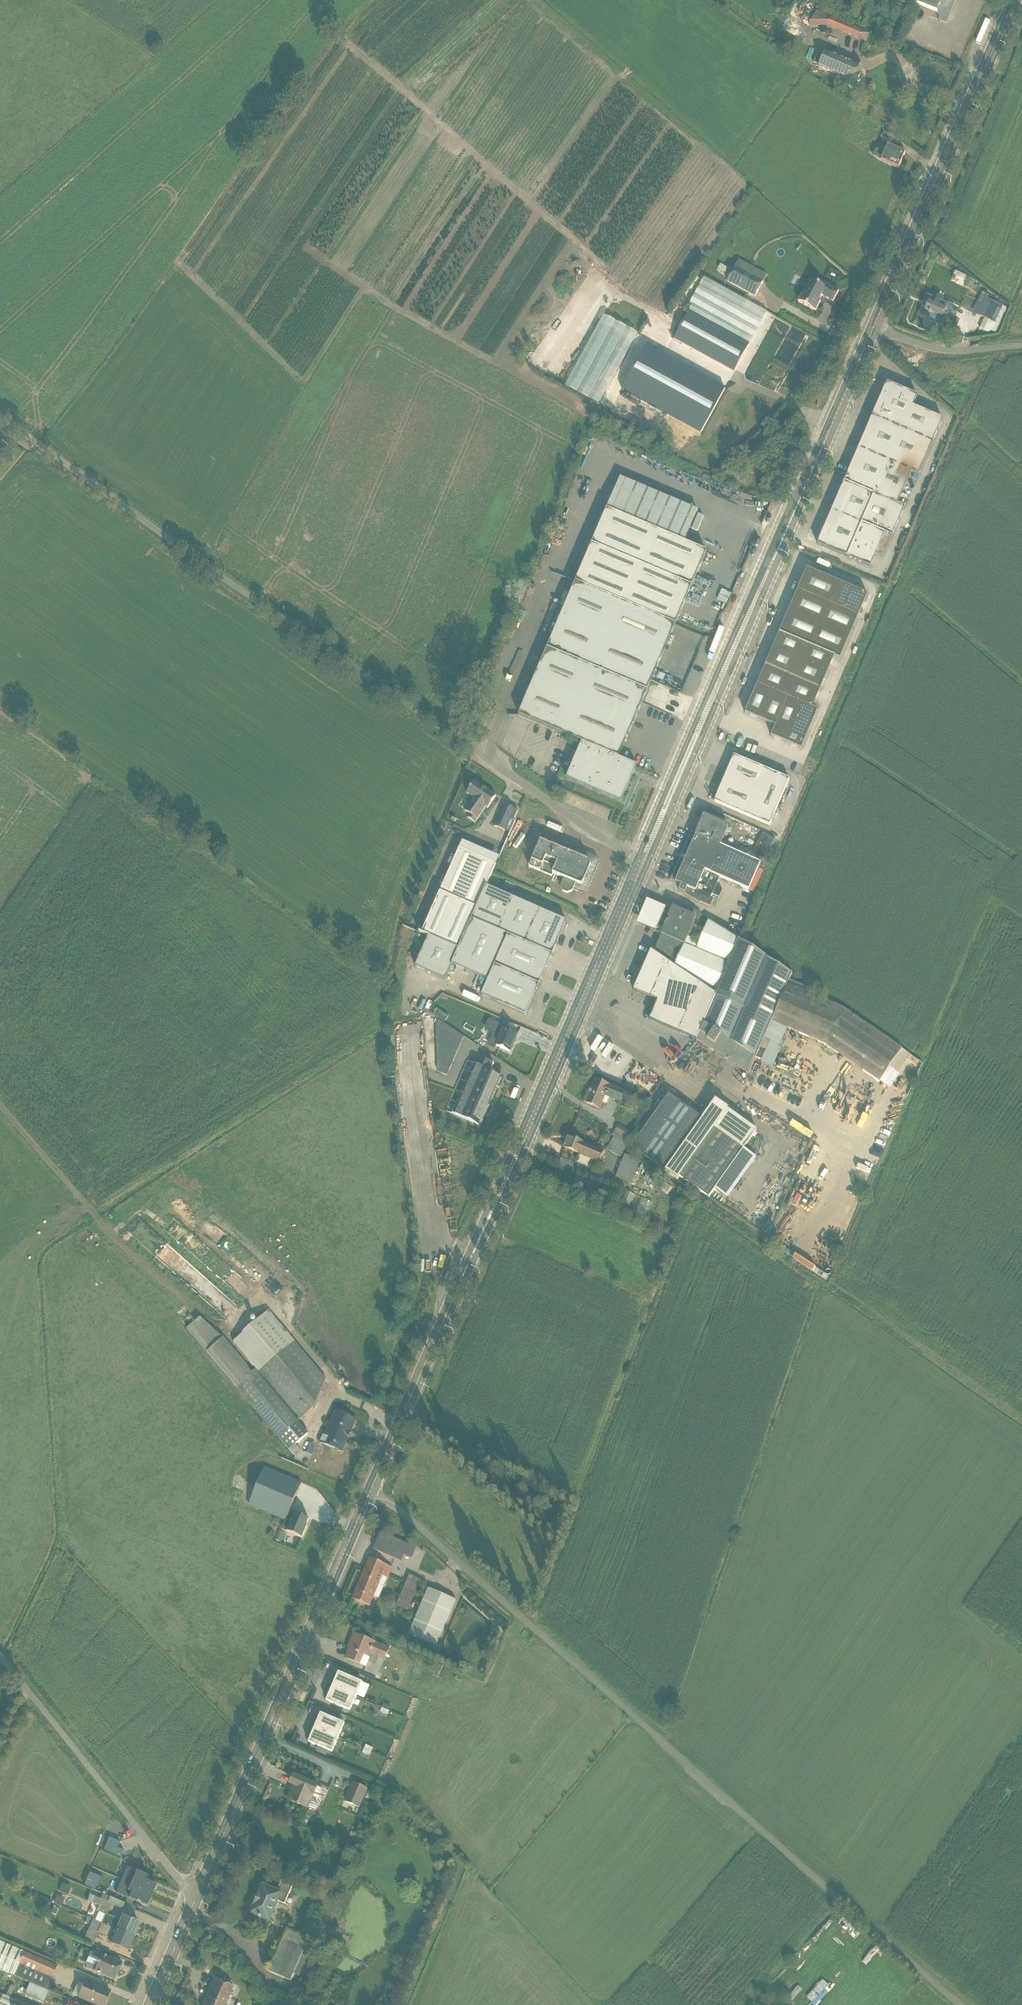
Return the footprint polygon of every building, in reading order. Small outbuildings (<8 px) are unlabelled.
[(812,5),(801,0),(800,0),(793,16),(805,22),(812,5)] [(940,12),(945,0),(912,0),(940,12)] [(816,23),(864,42),(868,32),(820,13),(816,23)] [(848,88),(856,91),(865,68),(820,49),(814,64),(852,80),(848,88)] [(870,155),(903,170),(910,154),(888,145),(885,153),(876,145),(870,155)] [(738,284),(768,298),(779,276),(757,265),(749,262),(738,284)] [(729,272),(737,273),(738,266),(730,264),(729,272)] [(780,309),(716,277),(684,341),(747,373),(780,309)] [(976,292),(980,284),(973,280),(969,288),(976,292)] [(798,302),(815,311),(821,302),(819,301),(821,296),(833,302),(839,292),(820,282),(818,285),(812,282),(805,294),(803,293),(798,302)] [(1000,337),(1010,308),(991,301),(992,296),(985,294),(977,314),(988,318),(984,331),(1000,337)] [(920,316),(947,326),(954,305),(928,295),(920,316)] [(635,392),(714,433),(730,402),(688,381),(693,371),(687,368),(690,361),(659,345),(635,392)] [(921,398),(891,384),(876,418),(935,445),(946,421),(917,408),(921,398)] [(906,509),(935,445),(876,418),(847,482),(906,509)] [(624,479),(579,584),(679,627),(708,552),(687,545),(701,512),(624,479)] [(906,509),(847,482),(818,544),(878,571),(906,509)] [(807,570),(779,634),(834,657),(840,660),(867,595),(807,570)] [(523,715),(622,758),(679,627),(579,584),(523,715)] [(818,711),(812,709),(834,657),(779,634),(745,714),(776,727),(771,737),(801,749),(818,711)] [(568,781),(624,803),(638,768),(583,745),(568,781)] [(770,825),(792,778),(738,754),(716,801),(770,825)] [(490,808),(499,795),(476,780),(468,792),(475,796),(465,810),(478,819),(487,806),(490,808)] [(699,833),(721,843),(729,824),(708,814),(699,833)] [(699,833),(687,860),(708,869),(751,889),(763,863),(721,843),(699,833)] [(585,891),(598,860),(543,836),(530,867),(585,891)] [(483,994),(529,1013),(569,920),(488,885),(501,856),(463,839),(435,904),(472,920),(461,947),(431,934),(417,966),(449,979),(456,964),(489,978),(483,994)] [(678,879),(699,889),(708,869),(687,860),(678,879)] [(675,905),(664,934),(687,943),(698,914),(699,912),(701,908),(691,904),(689,911),(675,905)] [(793,973),(699,912),(698,914),(687,943),(678,963),(662,998),(655,1015),(686,1026),(695,997),(711,1008),(699,1035),(754,1075),(779,1025),(831,1046),(892,1087),(911,1054),(848,1009),(788,984),(793,973)] [(656,951),(678,963),(687,943),(664,934),(656,951)] [(648,948),(633,987),(662,998),(678,963),(656,951),(648,948)] [(447,1019),(449,1073),(466,1073),(466,1044),(454,1044),(454,1035),(457,1035),(457,1011),(445,1011),(446,1019),(447,1019)] [(517,1032),(492,1021),(488,1030),(500,1035),(496,1044),(510,1050),(517,1032)] [(620,1058),(625,1061),(623,1066),(633,1072),(643,1056),(626,1047),(620,1058)] [(486,1062),(477,1058),(474,1064),(473,1064),(451,1114),(478,1125),(479,1123),(481,1124),(484,1117),(482,1116),(484,1113),(486,1114),(489,1106),(487,1106),(502,1071),(493,1067),(494,1064),(486,1061),(486,1062)] [(632,1094),(595,1076),(584,1098),(602,1107),(609,1093),(628,1102),(632,1094)] [(525,1089),(520,1099),(526,1102),(531,1091),(525,1089)] [(666,1094),(633,1140),(709,1197),(730,1167),(742,1146),(666,1094)] [(890,1130),(888,1136),(897,1138),(899,1132),(890,1130)] [(564,1149),(601,1164),(607,1150),(570,1135),(564,1149)] [(893,1158),(896,1151),(885,1147),(886,1143),(884,1142),(879,1152),(893,1158)] [(627,1176),(643,1182),(652,1160),(636,1153),(627,1176)] [(675,1182),(671,1189),(679,1195),(684,1188),(675,1182)] [(639,1190),(633,1202),(641,1206),(647,1193),(639,1190)] [(648,1209),(657,1213),(663,1201),(653,1197),(648,1209)] [(209,1261),(220,1249),(213,1242),(202,1254),(209,1261)] [(322,1444),(343,1453),(358,1420),(336,1410),(322,1444)] [(281,1529),(302,1538),(311,1519),(291,1510),(302,1484),(266,1468),(249,1505),(284,1521),(281,1529)] [(386,1552),(423,1562),(428,1544),(391,1533),(386,1552)] [(390,1566),(370,1557),(353,1598),(373,1607),(390,1566)] [(423,1608),(431,1577),(419,1574),(411,1605),(423,1608)] [(440,1585),(421,1633),(450,1645),(469,1596),(440,1585)] [(386,1661),(391,1649),(354,1632),(343,1657),(362,1666),(368,1653),(386,1661)] [(397,1672),(399,1665),(386,1662),(385,1669),(397,1672)] [(333,1687),(356,1697),(362,1683),(339,1673),(333,1687)] [(333,1687),(326,1701),(350,1711),(356,1697),(333,1687)] [(394,1703),(391,1714),(400,1716),(402,1705),(394,1703)] [(321,1714),(315,1728),(339,1738),(345,1724),(321,1714)] [(315,1728),(309,1742),(332,1753),(339,1738),(315,1728)] [(373,1754),(381,1758),(386,1747),(377,1743),(373,1754)] [(310,1809),(321,1784),(294,1773),(289,1784),(293,1785),(287,1800),(310,1809)] [(370,1811),(380,1786),(365,1779),(354,1804),(370,1811)] [(121,1835),(115,1849),(134,1856),(137,1848),(130,1845),(132,1839),(121,1835)] [(115,1893),(147,1906),(156,1885),(146,1880),(148,1876),(127,1867),(115,1893)] [(107,1889),(112,1872),(100,1869),(96,1886),(107,1889)] [(250,1915),(270,1924),(280,1902),(286,1904),(294,1885),(283,1880),(278,1891),(263,1884),(250,1915)] [(74,1881),(71,1890),(78,1892),(81,1884),(74,1881)] [(106,1914),(101,1924),(135,1938),(141,1924),(123,1916),(121,1920),(106,1914)] [(110,1944),(129,1952),(135,1938),(101,1924),(97,1933),(112,1939),(110,1944)] [(296,1926),(283,1970),(310,1978),(323,1934),(296,1926)] [(69,1961),(0,1939),(0,1965),(41,1978),(36,1994),(56,2001),(69,1961)] [(889,1943),(872,1959),(876,1964),(894,1949),(889,1943)] [(84,1967),(115,1980),(122,1963),(91,1950),(84,1967)] [(807,1951),(801,1963),(808,1967),(814,1955),(807,1951)] [(803,1977),(788,1990),(799,2003),(814,1989),(803,1977)] [(234,1987),(214,1978),(203,2004),(227,2004),(234,1987)] [(844,1989),(835,1979),(817,1995),(825,2004),(826,2004),(844,1989)] [(96,2004),(105,2004),(110,1993),(84,1982),(78,1998),(96,2004)] [(21,2000),(23,1996),(14,1993),(13,1997),(4,1993),(0,2003),(0,2004),(35,2004),(21,2000)]
